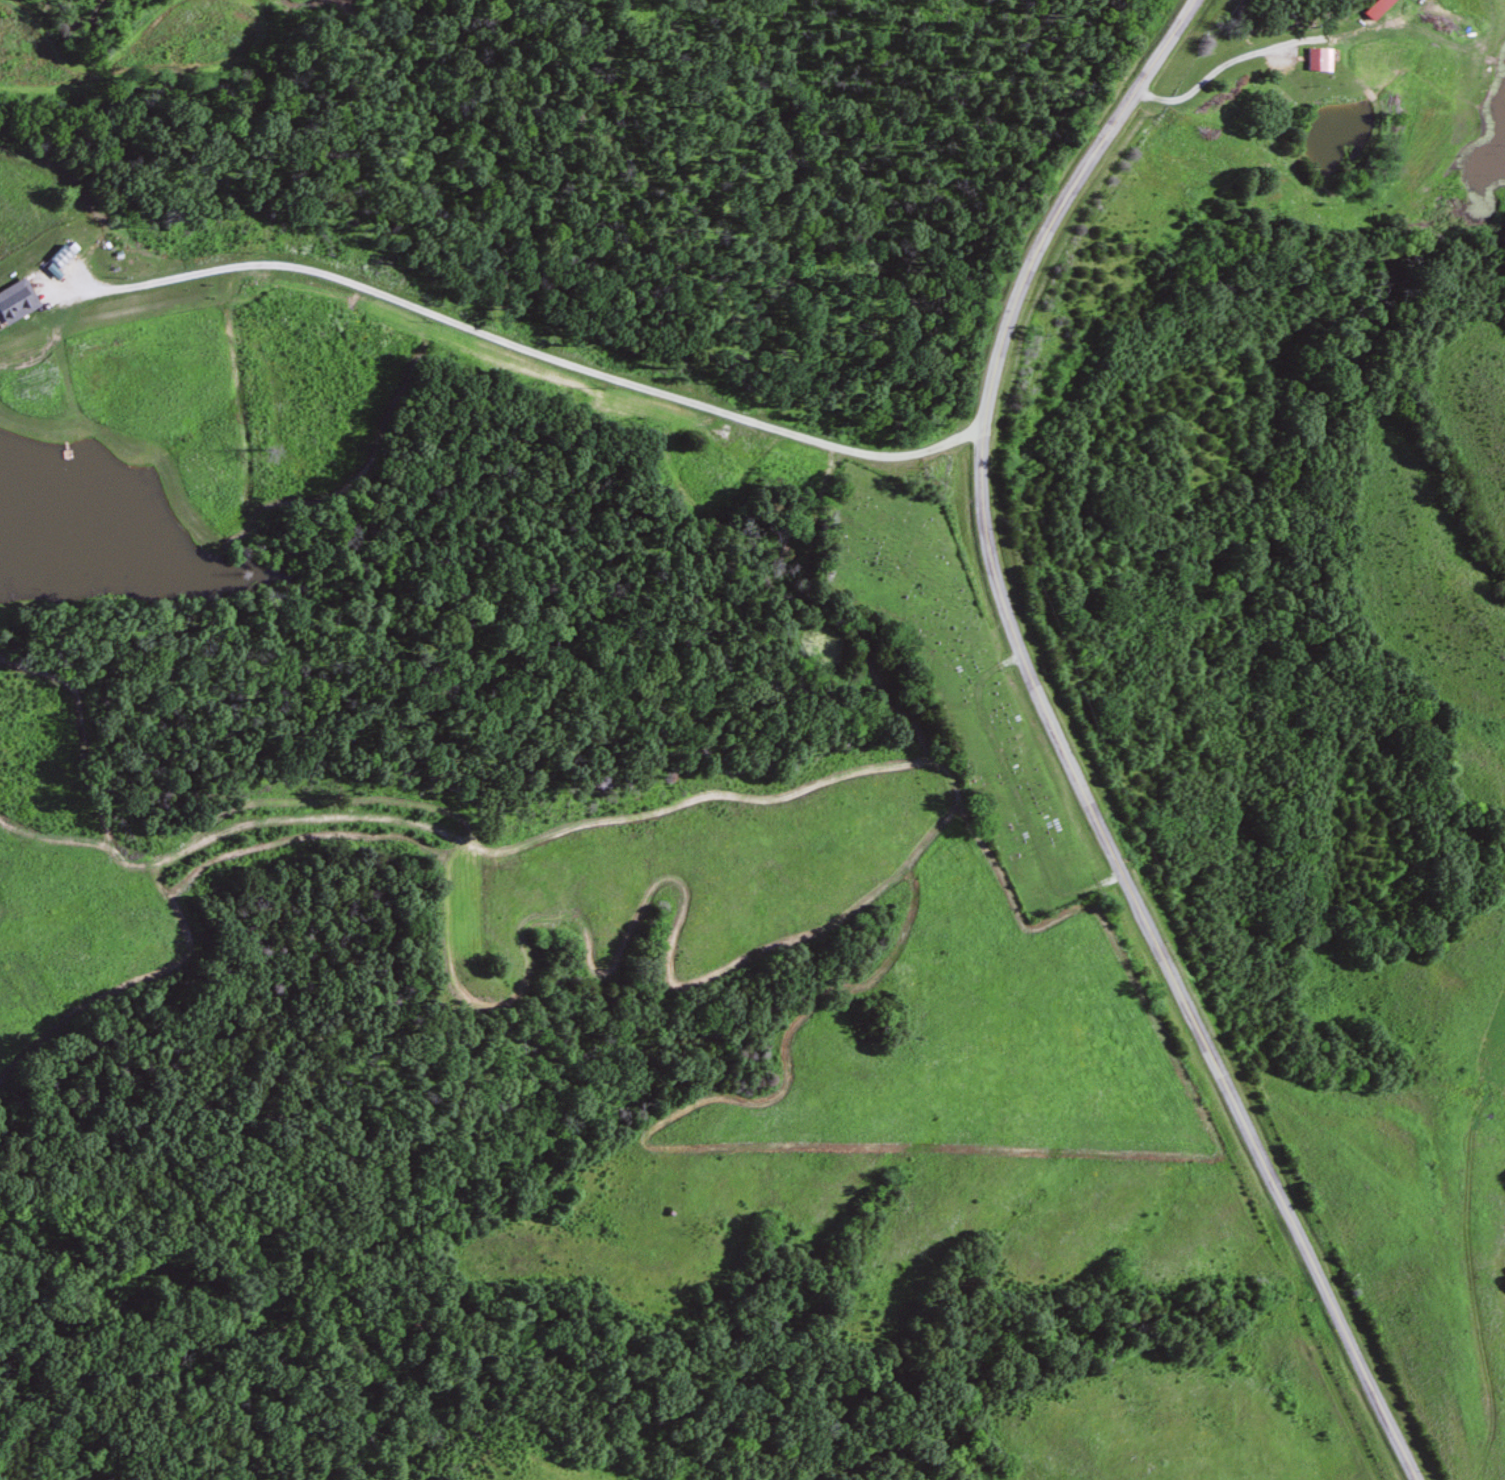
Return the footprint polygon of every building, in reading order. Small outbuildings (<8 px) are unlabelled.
[(1359,11),(1367,19),(1386,0),(1370,0),(1359,11)] [(1302,69),(1325,69),(1325,47),(1302,47),(1302,69)] [(69,254),(60,245),(48,258),(56,267),(69,254)] [(22,278),(0,288),(0,323),(35,307),(22,278)]
